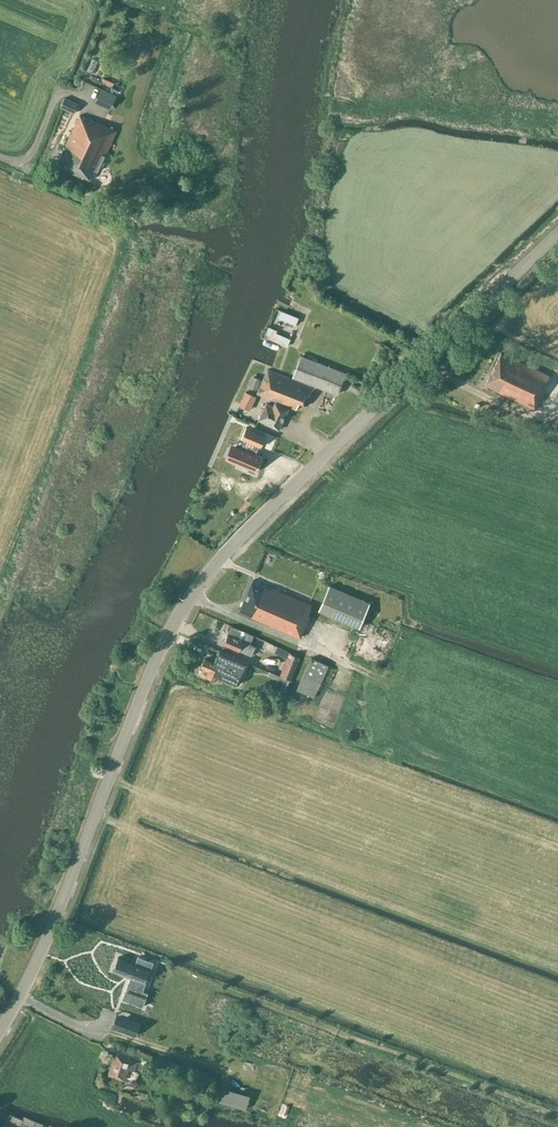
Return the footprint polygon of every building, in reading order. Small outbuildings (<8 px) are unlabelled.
[(78,103),(64,98),(61,106),(74,112),(78,103)] [(115,131),(79,115),(57,164),(90,179),(91,176),(95,177),(115,131)] [(273,363),(274,351),(253,349),(252,361),(273,363)] [(514,360),(501,353),(485,385),(535,409),(546,386),(544,385),(549,375),(515,358),(514,360)] [(301,355),(297,366),(292,377),(337,394),(346,373),(301,355)] [(299,402),(307,405),(314,388),(267,368),(257,393),(296,409),(299,402)] [(261,380),(251,375),(247,386),(257,390),(261,380)] [(240,406),(250,411),(257,397),(246,392),(240,406)] [(264,422),(279,429),(288,408),(275,402),(273,406),(266,403),(258,419),(264,422)] [(242,448),(237,446),(231,460),(256,471),(262,456),(255,453),(259,445),(260,446),(265,435),(246,426),(241,438),(245,440),(242,448)] [(351,498),(349,503),(360,507),(362,503),(351,498)] [(311,604),(252,580),(238,610),(300,637),(310,616),(308,614),(311,604)] [(370,602),(330,585),(319,610),(359,627),(370,602)] [(250,642),(253,634),(231,625),(228,633),(250,642)] [(224,643),(239,650),(251,655),(255,647),(227,635),(224,643)] [(271,653),(273,646),(261,643),(259,650),(271,653)] [(274,653),(286,658),(289,652),(289,651),(277,646),(274,653)] [(215,662),(205,657),(201,667),(208,670),(206,675),(215,679),(217,674),(239,684),(248,662),(220,650),(215,662)] [(280,675),(291,679),(300,657),(289,652),(286,658),(280,675)] [(296,689),(313,697),(328,665),(311,657),(296,689)] [(288,680),(269,672),(267,676),(282,682),(279,689),(284,691),(288,680)] [(337,704),(344,680),(329,676),(322,700),(337,704)] [(135,963),(118,957),(113,970),(130,976),(122,999),(135,1003),(151,961),(138,956),(135,963)] [(136,1035),(141,1022),(127,1017),(123,1030),(136,1035)] [(131,1058),(115,1053),(108,1074),(124,1080),(128,1069),(135,1071),(138,1062),(131,1060),(131,1058)] [(5,1121),(2,1126),(29,1126),(30,1126),(33,1126),(40,1126),(42,1124),(23,1115),(22,1119),(9,1112),(5,1121)]
